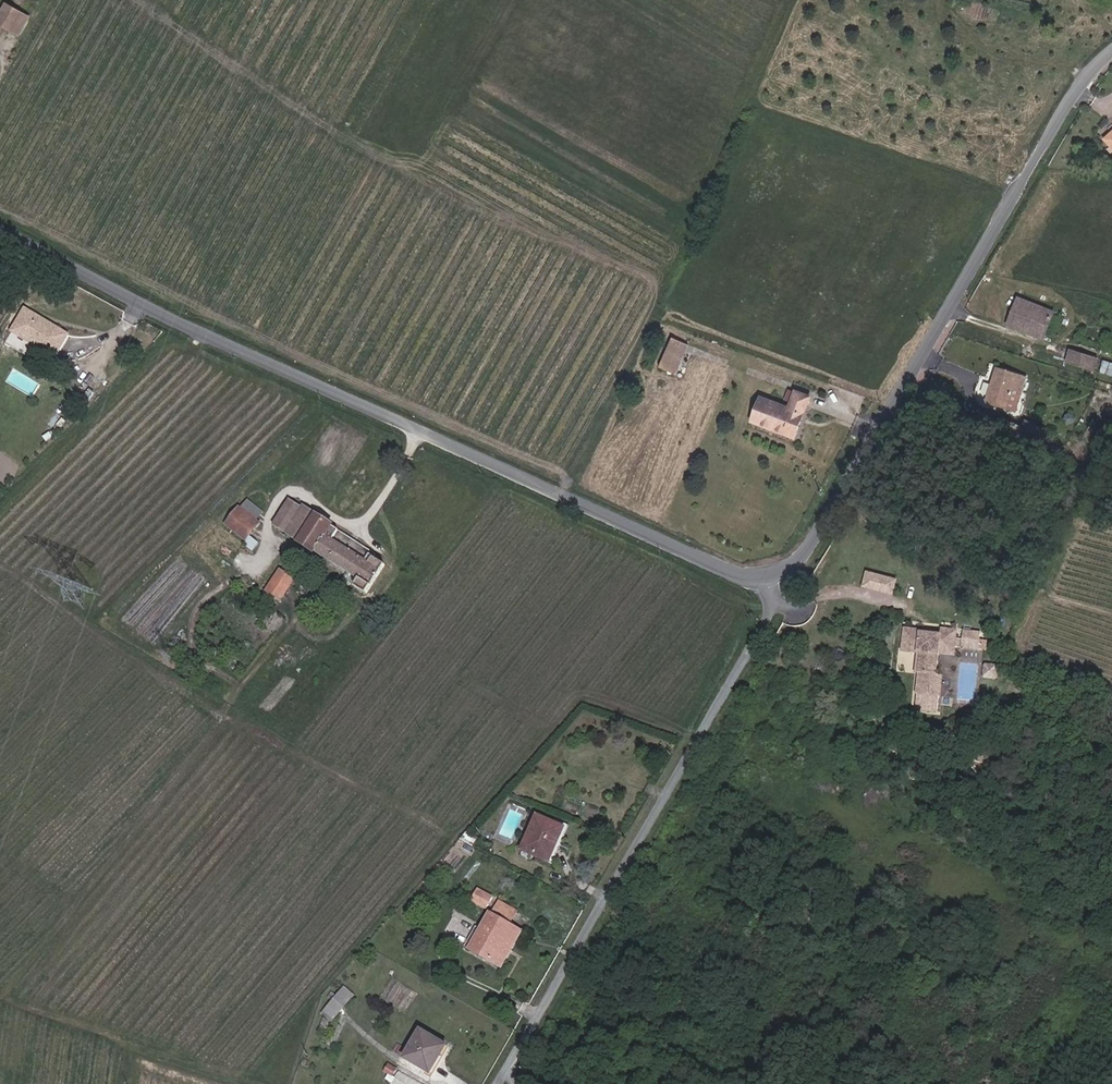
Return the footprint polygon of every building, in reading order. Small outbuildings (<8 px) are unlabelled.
[(11,25),(22,6),(12,0),(5,0),(0,8),(0,18),(11,25)] [(11,25),(17,28),(29,10),(22,6),(11,25)] [(1011,325),(1049,337),(1057,314),(1018,302),(1011,325)] [(56,357),(69,336),(44,320),(43,322),(39,320),(41,318),(26,308),(12,330),(56,357)] [(1047,342),(1049,337),(1011,325),(1010,329),(1047,342)] [(660,370),(680,378),(691,347),(671,340),(660,370)] [(1071,363),(1088,368),(1091,356),(1074,351),(1071,363)] [(1088,368),(1095,370),(1098,358),(1091,356),(1088,368)] [(1011,388),(1024,392),(1028,380),(997,369),(985,400),(1005,408),(1011,388)] [(754,420),(794,437),(813,399),(800,392),(792,408),(765,396),(754,420)] [(265,507),(246,495),(239,505),(238,505),(224,526),(244,538),(242,541),(253,548),(258,540),(250,534),(260,519),(258,517),(265,507)] [(343,543),(349,533),(289,495),(276,516),(273,514),(270,520),(346,568),(342,575),(366,591),(386,561),(375,554),(377,551),(357,538),(350,547),(343,543)] [(265,590),(280,599),(294,577),(279,568),(265,590)] [(897,593),(899,575),(867,571),(864,588),(897,593)] [(977,602),(977,594),(962,594),(962,602),(977,602)] [(927,634),(905,632),(903,644),(912,645),(911,656),(922,657),(917,706),(933,708),(934,700),(942,701),(944,679),(936,678),(939,657),(941,638),(927,637),(927,634)] [(939,657),(955,659),(958,634),(941,633),(941,638),(939,657)] [(976,644),(977,636),(962,635),(961,643),(976,644)] [(902,655),(911,656),(912,645),(903,644),(902,655)] [(523,857),(550,867),(563,833),(536,823),(523,857)] [(488,910),(496,896),(480,887),(472,901),(488,910)] [(465,950),(494,967),(514,932),(491,918),(480,937),(474,934),(465,950)] [(494,967),(498,969),(518,934),(514,932),(494,967)] [(340,1010),(345,1005),(336,997),(331,1002),(340,1010)] [(412,1056),(440,1069),(453,1041),(426,1028),(412,1056)] [(391,1070),(399,1074),(402,1066),(394,1063),(391,1070)]
